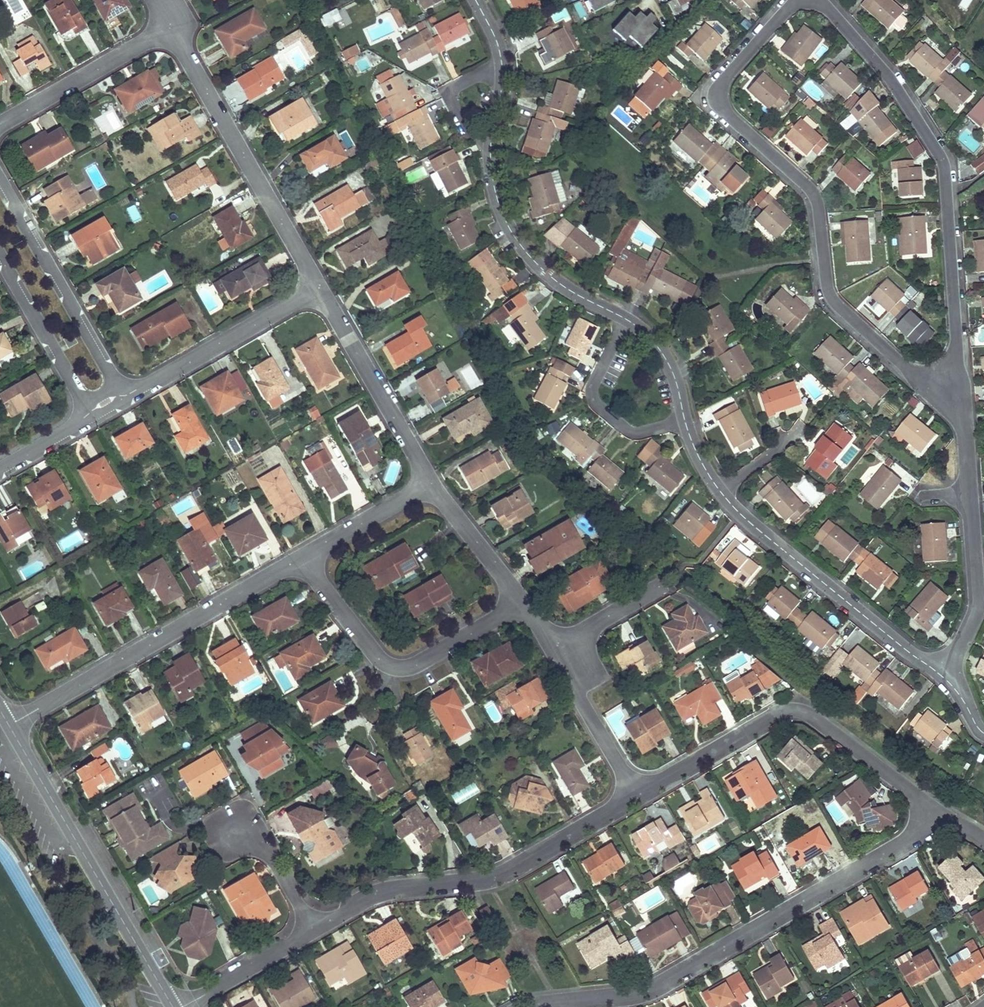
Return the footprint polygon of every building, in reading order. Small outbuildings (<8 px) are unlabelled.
[(69,0),(49,0),(44,3),(49,11),(69,0)] [(56,23),(62,35),(75,28),(78,32),(86,28),(70,0),(69,0),(49,11),(56,23)] [(110,28),(121,22),(115,13),(128,6),(125,0),(94,0),(110,28)] [(424,11),(443,1),(442,0),(418,0),(424,11)] [(516,13),(524,8),(528,15),(541,8),(538,1),(535,3),(534,0),(510,0),(516,13)] [(594,13),(615,2),(614,0),(587,0),(594,13)] [(667,3),(674,16),(682,12),(679,7),(692,0),(674,0),(667,3)] [(757,0),(729,0),(740,10),(745,4),(749,8),(757,0)] [(862,4),(889,29),(893,25),(900,16),(904,12),(889,0),(865,0),(862,4)] [(399,14),(396,8),(390,11),(393,17),(399,14)] [(524,8),(516,13),(520,19),(528,15),(524,8)] [(231,56),(239,51),(246,47),(243,41),(265,29),(253,9),(217,31),(231,56)] [(324,30),(342,21),(337,10),(319,18),(324,30)] [(628,13),(612,30),(625,41),(629,37),(641,48),(657,30),(651,25),(656,19),(650,14),(646,18),(639,13),(634,18),(628,13)] [(405,25),(399,14),(393,17),(399,29),(405,25)] [(443,46),(469,33),(459,14),(433,27),(438,36),(431,39),(438,53),(445,49),(443,46)] [(420,34),(398,46),(408,65),(430,53),(432,56),(438,53),(431,39),(422,22),(415,25),(420,34)] [(702,61),(721,39),(705,25),(693,38),(686,46),(681,42),(676,48),(687,58),(692,52),(702,61)] [(539,41),(542,39),(554,60),(573,50),(561,29),(552,33),(549,27),(536,34),(539,41)] [(801,67),(822,40),(805,27),(798,36),(790,46),(787,44),(781,52),(801,67)] [(71,40),(87,32),(86,28),(78,32),(75,28),(62,35),(60,37),(61,38),(63,39),(64,41),(65,41),(67,41),(68,41),(71,40)] [(301,42),(309,56),(318,51),(310,34),(302,38),(298,31),(280,41),(285,50),(301,42)] [(790,46),(798,36),(795,34),(787,44),(790,46)] [(21,58),(17,60),(14,62),(21,75),(29,71),(26,67),(36,62),(41,70),(49,66),(33,36),(18,44),(20,49),(17,50),(21,58)] [(907,57),(910,60),(923,45),(920,43),(907,57)] [(924,45),(923,45),(910,60),(909,61),(934,82),(939,88),(935,92),(957,112),(971,96),(944,71),(951,63),(946,59),(945,58),(942,61),(924,45)] [(951,63),(960,53),(955,48),(946,59),(951,63)] [(353,49),(343,55),(346,61),(356,56),(353,49)] [(271,57),(252,68),(254,70),(273,59),(271,57)] [(251,99),(258,95),(266,90),(263,87),(282,76),(273,59),(254,70),(239,79),(251,99)] [(847,100),(862,84),(840,64),(836,69),(831,64),(820,75),(826,80),(821,86),(834,97),(838,93),(847,100)] [(661,78),(666,72),(660,67),(655,73),(661,78)] [(141,101),(157,91),(153,83),(157,81),(159,79),(153,69),(117,90),(129,111),(142,103),(141,101)] [(651,111),(663,97),(671,87),(675,91),(677,92),(682,86),(666,72),(661,78),(655,73),(642,89),(635,97),(651,111)] [(791,81),(798,85),(803,76),(797,72),(791,81)] [(762,74),(748,91),(769,110),(773,105),(779,110),(789,98),(783,93),(762,74)] [(399,76),(380,85),(394,114),(399,111),(403,118),(416,111),(399,76)] [(157,91),(159,94),(163,91),(157,81),(153,83),(157,91)] [(562,113),(569,115),(578,88),(558,81),(549,109),(539,106),(537,113),(551,117),(559,120),(562,113)] [(667,100),(675,91),(671,87),(663,97),(667,100)] [(157,91),(141,101),(142,103),(159,94),(157,91)] [(897,133),(876,108),(879,105),(869,93),(851,112),(859,122),(880,147),(897,133)] [(851,112),(862,100),(855,95),(844,106),(851,112)] [(967,116),(980,127),(982,126),(983,127),(983,97),(967,116)] [(269,118),(275,130),(282,142),(316,122),(302,99),(269,118)] [(810,110),(815,104),(810,99),(805,105),(810,110)] [(407,126),(419,150),(438,140),(425,115),(427,114),(424,107),(416,111),(403,118),(397,121),(385,127),(390,136),(405,128),(405,127),(407,126)] [(111,109),(101,118),(114,131),(123,122),(111,109)] [(397,121),(403,118),(399,111),(394,114),(397,121)] [(559,120),(551,117),(537,113),(535,120),(533,119),(524,147),(523,153),(536,158),(544,156),(554,126),(564,130),(567,122),(559,120)] [(190,117),(181,121),(178,123),(173,115),(153,126),(165,147),(186,135),(188,139),(199,133),(194,125),(190,117)] [(808,155),(812,151),(818,155),(828,144),(800,120),(795,126),(792,130),(786,136),(808,155)] [(149,129),(160,150),(165,147),(153,126),(149,129)] [(746,178),(732,165),(722,157),(725,153),(720,148),(714,143),(711,147),(687,126),(673,142),(697,163),(698,162),(703,167),(709,172),(708,173),(724,187),(732,194),(746,178)] [(42,139),(41,137),(40,135),(26,143),(34,158),(38,155),(43,165),(72,149),(61,129),(42,139)] [(312,170),(320,165),(328,161),(331,165),(346,156),(333,136),(302,155),(312,170)] [(926,151),(919,140),(908,147),(915,158),(926,151)] [(22,145),(35,170),(43,165),(38,155),(34,158),(26,143),(22,145)] [(456,162),(459,161),(456,154),(454,155),(451,150),(443,155),(442,152),(428,160),(435,173),(437,172),(448,194),(467,184),(456,162)] [(441,151),(427,158),(428,160),(442,152),(441,151)] [(722,157),(732,165),(735,161),(726,153),(725,153),(722,157)] [(856,191),(870,175),(846,154),(832,170),(856,191)] [(983,156),(972,165),(976,170),(983,164),(983,156)] [(401,163),(404,170),(413,165),(410,161),(407,160),(401,163)] [(901,198),(922,197),(920,168),(913,168),(913,161),(898,162),(901,198)] [(976,170),(979,174),(983,170),(983,164),(976,170)] [(197,166),(167,183),(176,200),(206,183),(209,188),(216,183),(208,168),(201,172),(197,166)] [(557,171),(528,180),(534,198),(537,210),(532,212),(530,213),(532,220),(553,214),(551,206),(558,204),(566,201),(557,171)] [(724,187),(708,173),(705,177),(720,191),(724,187)] [(79,197),(66,176),(45,189),(49,198),(53,195),(55,199),(47,204),(53,214),(58,211),(62,219),(97,199),(92,190),(79,197)] [(333,227),(338,225),(342,223),(339,218),(368,201),(363,192),(355,196),(348,185),(316,204),(320,212),(324,211),(333,227)] [(49,198),(44,201),(47,204),(55,199),(53,195),(49,198)] [(768,195),(757,206),(763,211),(755,219),(776,239),(791,224),(780,213),(770,204),(773,200),(768,195)] [(529,200),(532,212),(537,210),(534,198),(529,200)] [(773,200),(770,204),(780,213),(783,210),(773,200)] [(132,222),(141,218),(135,204),(126,208),(132,222)] [(553,214),(560,211),(558,204),(551,206),(553,214)] [(467,206),(448,217),(451,223),(447,226),(461,251),(480,241),(472,227),(466,215),(469,214),(470,213),(467,206)] [(257,234),(252,227),(249,219),(241,223),(233,208),(215,218),(231,248),(257,234)] [(53,214),(57,222),(62,219),(58,211),(53,214)] [(320,212),(330,229),(333,227),(324,211),(320,212)] [(631,212),(625,223),(631,226),(622,242),(620,245),(617,244),(614,242),(608,254),(614,257),(613,258),(616,260),(621,250),(639,219),(631,212)] [(475,225),(469,214),(466,215),(472,227),(475,225)] [(905,256),(926,255),(923,217),(902,218),(905,256)] [(94,263),(107,255),(121,247),(113,233),(115,232),(112,228),(110,229),(104,218),(73,236),(84,256),(88,253),(94,263)] [(585,266),(599,250),(574,229),(561,219),(543,235),(558,248),(560,246),(585,266)] [(866,221),(845,222),(847,246),(849,263),(870,261),(866,221)] [(622,242),(631,226),(625,223),(614,242),(617,244),(620,245),(622,242)] [(347,266),(356,261),(365,256),(369,264),(385,255),(378,242),(372,231),(338,249),(347,266)] [(621,250),(616,260),(613,258),(604,276),(633,291),(634,288),(641,292),(652,270),(661,252),(666,243),(660,238),(647,262),(621,250)] [(391,251),(384,239),(378,242),(385,255),(391,251)] [(500,288),(508,282),(484,250),(467,263),(491,294),(488,297),(492,303),(504,293),(500,288)] [(676,303),(686,283),(661,270),(668,256),(661,252),(652,270),(641,292),(647,295),(650,289),(676,303)] [(249,287),(248,286),(251,284),(254,289),(271,279),(259,258),(223,279),(229,289),(233,296),(249,287)] [(97,285),(100,290),(103,295),(109,291),(120,311),(141,299),(124,269),(97,285)] [(388,297),(387,296),(391,294),(394,300),(409,291),(398,273),(368,289),(376,304),(388,297)] [(220,294),(229,289),(223,279),(215,284),(220,294)] [(886,280),(871,296),(895,318),(900,322),(896,327),(914,344),(929,328),(911,311),(905,306),(900,302),(904,297),(886,280)] [(686,283),(676,303),(685,307),(696,289),(686,283)] [(779,290),(765,306),(786,325),(783,329),(789,334),(809,311),(804,306),(801,309),(792,301),(779,290)] [(103,295),(114,315),(120,311),(109,291),(103,295)] [(528,351),(545,338),(526,312),(530,310),(531,309),(520,294),(503,307),(502,307),(492,314),(488,318),(481,322),(481,323),(484,328),(496,319),(500,324),(505,320),(509,326),(528,351)] [(804,306),(795,298),(792,301),(801,309),(804,306)] [(905,306),(911,311),(916,306),(910,301),(905,306)] [(147,343),(158,337),(169,331),(171,334),(172,336),(189,326),(176,303),(137,326),(147,343)] [(722,337),(733,331),(718,306),(699,317),(715,342),(709,345),(713,352),(726,344),(722,337)] [(481,322),(488,318),(485,314),(478,318),(481,322)] [(421,317),(414,321),(406,325),(411,334),(400,341),(398,338),(387,344),(398,363),(430,345),(420,328),(426,325),(421,317)] [(581,361),(597,328),(578,319),(566,345),(571,348),(568,354),(581,361)] [(131,329),(144,349),(171,334),(169,331),(158,337),(147,343),(137,326),(131,329)] [(919,348),(933,332),(929,328),(914,344),(919,348)] [(23,358),(17,347),(12,350),(3,334),(2,335),(0,331),(0,372),(23,358)] [(77,344),(72,335),(63,340),(68,349),(77,344)] [(829,337),(815,353),(839,375),(833,380),(839,386),(845,391),(850,385),(874,407),(888,391),(859,364),(854,369),(849,363),(853,359),(829,337)] [(319,389),(329,383),(339,377),(316,338),(296,350),(319,389)] [(729,350),(737,346),(734,341),(726,345),(729,350)] [(733,382),(752,371),(737,346),(729,350),(726,345),(726,344),(713,352),(716,358),(718,357),(733,382)] [(254,368),(258,375),(262,381),(258,383),(267,400),(268,399),(279,393),(287,388),(271,358),(254,368)] [(569,378),(574,369),(557,360),(552,369),(550,368),(533,400),(553,410),(566,384),(560,381),(564,375),(569,378)] [(470,391),(484,383),(473,364),(459,372),(470,391)] [(454,377),(449,380),(444,383),(436,369),(417,380),(431,403),(460,387),(454,377)] [(217,414),(230,407),(243,399),(228,373),(202,387),(217,414)] [(1,395),(10,411),(27,402),(30,406),(31,409),(49,400),(36,376),(1,395)] [(794,383),(759,395),(767,418),(774,415),(773,413),(801,404),(794,383)] [(454,400),(465,394),(462,387),(450,393),(454,400)] [(279,393),(268,399),(273,408),(284,402),(279,393)] [(911,396),(907,404),(916,407),(919,400),(911,396)] [(455,437),(463,432),(471,428),(474,433),(493,423),(479,399),(445,419),(455,437)] [(10,411),(13,416),(30,406),(27,402),(10,411)] [(734,404),(713,415),(716,422),(718,421),(734,449),(737,447),(749,440),(753,439),(734,404)] [(173,414),(178,423),(184,432),(177,436),(186,452),(208,439),(188,406),(173,414)] [(382,461),(379,455),(375,450),(380,447),(359,412),(338,424),(365,470),(382,461)] [(922,453),(935,436),(909,415),(896,432),(922,453)] [(589,457),(599,446),(593,441),(592,442),(570,423),(556,440),(578,459),(583,453),(589,457)] [(833,463),(852,437),(835,424),(816,449),(821,453),(816,459),(828,468),(833,463)] [(142,426),(137,429),(131,432),(131,431),(116,439),(126,458),(152,443),(142,426)] [(235,438),(227,442),(234,453),(241,449),(235,438)] [(670,494),(683,478),(669,465),(659,457),(662,453),(664,451),(650,440),(636,457),(650,468),(645,474),(670,494)] [(751,445),(749,440),(737,447),(740,452),(751,445)] [(310,458),(304,461),(310,472),(312,471),(314,470),(323,485),(331,499),(347,490),(320,443),(306,451),(310,458)] [(505,443),(499,446),(502,452),(508,449),(505,443)] [(601,455),(605,450),(599,446),(589,457),(595,462),(587,472),(609,490),(623,474),(601,455)] [(491,455),(490,454),(489,452),(460,468),(469,486),(484,478),(485,480),(507,469),(498,451),(491,455)] [(659,457),(669,465),(672,462),(662,453),(659,457)] [(768,469),(784,457),(781,455),(766,466),(768,469)] [(100,501),(110,495),(120,489),(103,459),(82,471),(100,501)] [(935,478),(942,470),(934,464),(927,472),(935,478)] [(877,510),(901,480),(884,467),(860,496),(877,510)] [(284,520),(294,515),(303,509),(280,469),(261,480),(284,520)] [(312,471),(320,487),(323,485),(314,470),(312,471)] [(39,505),(43,504),(46,502),(50,509),(69,498),(54,472),(39,480),(41,482),(30,489),(39,505)] [(791,517),(803,506),(776,477),(759,493),(764,499),(766,497),(787,521),(791,517)] [(469,486),(471,488),(485,480),(484,478),(469,486)] [(39,479),(28,486),(30,489),(41,482),(39,480),(39,479)] [(520,491),(506,499),(492,507),(498,518),(505,514),(511,524),(532,512),(520,491)] [(691,504),(677,520),(696,536),(694,539),(699,544),(709,532),(703,527),(710,519),(691,504)] [(795,522),(809,509),(805,505),(803,506),(791,517),(795,522)] [(19,512),(16,506),(1,515),(4,520),(19,512)] [(164,511),(158,516),(164,524),(170,520),(164,511)] [(0,516),(0,537),(9,552),(19,546),(15,539),(30,531),(19,512),(4,520),(1,515),(0,516)] [(265,539),(258,527),(251,516),(226,531),(222,522),(213,528),(218,538),(227,532),(240,554),(265,539)] [(694,539),(696,536),(677,520),(673,525),(692,541),(694,539)] [(541,571),(550,566),(559,561),(556,555),(580,542),(568,521),(526,545),(541,571)] [(946,561),(943,523),(922,525),(925,562),(946,561)] [(836,527),(822,544),(851,567),(879,589),(884,583),(892,572),(864,550),(836,527)] [(198,530),(179,541),(193,565),(180,572),(190,589),(203,582),(197,571),(207,565),(209,570),(218,565),(215,560),(198,530)] [(63,550),(81,541),(77,533),(59,542),(63,550)] [(720,551),(730,538),(726,535),(716,548),(720,551)] [(745,585),(759,568),(746,558),(736,550),(739,546),(740,545),(734,540),(717,563),(745,585)] [(405,544),(395,549),(386,554),(389,559),(371,569),(381,587),(417,565),(405,544)] [(749,555),(739,546),(736,550),(746,558),(749,555)] [(362,568),(375,590),(381,587),(371,569),(389,559),(386,554),(362,568)] [(140,572),(145,581),(149,588),(154,586),(164,603),(181,594),(162,560),(140,572)] [(572,604),(582,598),(593,591),(595,595),(604,590),(590,566),(560,584),(562,587),(572,604)] [(889,587),(897,576),(892,572),(884,583),(889,587)] [(415,606),(417,609),(419,613),(434,604),(435,606),(451,596),(440,576),(404,597),(410,608),(415,606)] [(932,583),(906,613),(928,632),(933,626),(927,621),(935,612),(948,597),(932,583)] [(0,589),(0,597),(12,590),(9,584),(0,589)] [(570,611),(595,596),(595,595),(593,591),(582,598),(572,604),(562,587),(557,589),(570,611)] [(823,649),(826,645),(835,634),(836,632),(812,613),(807,617),(802,613),(796,608),(800,603),(781,587),(768,604),(788,621),(785,625),(788,628),(791,624),(792,624),(808,637),(823,649)] [(108,623),(116,618),(124,614),(123,612),(133,606),(121,588),(96,603),(108,623)] [(284,599),(276,604),(267,609),(269,612),(255,619),(265,637),(296,620),(284,599)] [(19,601),(1,611),(10,627),(13,625),(20,636),(37,626),(31,616),(29,617),(19,601)] [(694,618),(690,612),(686,606),(672,614),(677,623),(665,630),(676,649),(706,632),(697,616),(694,618)] [(267,609),(253,616),(255,619),(269,612),(267,609)] [(933,626),(941,617),(935,612),(927,621),(933,626)] [(82,633),(85,631),(88,630),(81,619),(76,622),(82,633)] [(13,625),(10,627),(17,638),(20,636),(13,625)] [(65,657),(64,656),(64,655),(66,654),(68,658),(87,648),(75,628),(37,649),(47,666),(65,657)] [(829,647),(838,636),(835,634),(826,645),(829,647)] [(295,678),(301,675),(306,672),(304,670),(308,667),(324,658),(312,637),(282,654),(295,678)] [(818,654),(823,649),(808,637),(804,643),(818,654)] [(230,683),(241,677),(252,671),(235,639),(213,651),(230,683)] [(653,652),(650,646),(646,640),(629,650),(628,648),(619,653),(628,668),(629,668),(635,677),(646,671),(645,670),(660,661),(654,651),(653,652)] [(520,666),(514,655),(508,644),(472,664),(484,687),(520,666)] [(875,670),(879,665),(857,647),(843,663),(872,686),(867,691),(873,696),(877,691),(900,710),(913,693),(885,670),(881,675),(875,670)] [(615,655),(624,670),(628,668),(619,653),(615,655)] [(193,695),(191,692),(190,690),(203,683),(188,655),(179,660),(181,664),(165,673),(176,695),(180,693),(184,699),(193,695)] [(691,671),(687,665),(679,670),(681,674),(682,676),(691,671)] [(779,681),(758,665),(750,670),(753,674),(740,681),(739,679),(725,687),(735,705),(748,697),(749,699),(762,691),(779,681)] [(670,675),(673,679),(681,674),(679,670),(670,675)] [(242,697),(269,682),(263,671),(236,686),(242,697)] [(512,682),(495,692),(504,708),(511,704),(517,715),(529,708),(539,702),(536,696),(539,693),(538,690),(542,687),(538,680),(517,691),(512,682)] [(343,704),(337,693),(330,683),(299,700),(312,722),(343,704)] [(710,684),(674,705),(682,719),(694,712),(696,715),(703,725),(719,716),(712,705),(721,701),(710,684)] [(460,713),(459,713),(458,714),(457,711),(462,708),(452,690),(431,703),(452,739),(469,729),(460,713)] [(163,714),(157,703),(151,691),(141,696),(125,705),(138,728),(148,723),(163,714)] [(140,693),(124,702),(125,705),(141,696),(140,693)] [(109,728),(103,717),(96,706),(60,728),(72,749),(109,728)] [(519,719),(531,712),(529,708),(517,715),(519,719)] [(652,740),(653,741),(653,743),(667,734),(653,711),(626,728),(638,748),(652,740)] [(946,728),(947,727),(927,711),(923,717),(917,725),(914,728),(933,744),(939,748),(949,737),(952,733),(946,728)] [(694,712),(682,719),(684,722),(696,715),(694,712)] [(917,725),(923,717),(919,714),(913,722),(917,725)] [(285,745),(262,721),(241,733),(248,745),(244,746),(247,752),(253,761),(263,777),(284,765),(278,756),(280,755),(277,749),(285,745)] [(141,733),(150,727),(148,723),(138,728),(141,733)] [(404,734),(406,736),(407,739),(404,741),(418,764),(433,755),(416,727),(404,734)] [(798,735),(790,742),(783,750),(789,755),(787,757),(795,765),(806,777),(821,763),(809,750),(811,748),(798,735)] [(949,737),(939,748),(944,752),(953,740),(949,737)] [(641,753),(655,745),(653,743),(652,740),(638,748),(641,753)] [(105,743),(89,749),(93,757),(108,751),(105,743)] [(936,753),(939,748),(933,744),(930,748),(936,753)] [(285,745),(277,749),(280,755),(290,750),(285,745)] [(386,792),(386,791),(386,790),(394,785),(385,769),(385,768),(385,767),(385,766),(384,765),(384,764),(381,762),(382,760),(379,758),(376,761),(364,755),(366,752),(357,746),(348,760),(367,770),(370,776),(367,777),(378,796),(379,796),(379,797),(380,797),(381,797),(382,797),(383,797),(384,796),(385,796),(385,795),(386,795),(386,794),(386,793),(386,792)] [(778,754),(792,768),(795,765),(787,757),(789,755),(783,750),(778,754)] [(216,751),(180,772),(193,794),(209,785),(229,774),(216,751)] [(112,752),(96,760),(100,767),(107,763),(115,759),(112,752)] [(247,752),(242,755),(247,765),(253,761),(247,752)] [(574,752),(554,763),(572,795),(587,787),(577,770),(582,767),(574,752)] [(81,784),(84,791),(88,798),(98,793),(95,787),(104,783),(105,786),(116,780),(107,763),(100,767),(96,760),(77,770),(83,783),(81,784)] [(739,776),(725,784),(736,803),(748,796),(756,809),(774,799),(754,765),(745,769),(747,774),(740,778),(739,776)] [(745,769),(738,773),(739,776),(740,778),(747,774),(745,769)] [(529,783),(526,778),(512,786),(516,793),(513,805),(513,807),(533,812),(536,805),(542,807),(552,800),(545,788),(543,787),(529,783)] [(541,781),(526,778),(529,783),(543,787),(541,781)] [(314,798),(334,786),(330,779),(309,791),(314,798)] [(895,827),(890,804),(873,808),(869,803),(866,806),(863,802),(873,795),(866,787),(864,785),(861,782),(859,780),(853,784),(853,785),(843,792),(839,796),(837,794),(832,797),(834,799),(833,800),(840,808),(844,805),(852,816),(855,824),(862,822),(864,830),(873,828),(874,832),(895,827)] [(418,782),(410,787),(414,794),(422,789),(418,782)] [(473,782),(451,796),(457,805),(479,791),(473,782)] [(209,785),(193,794),(195,799),(212,789),(209,785)] [(700,828),(701,829),(701,830),(724,818),(707,790),(699,794),(703,801),(694,806),(695,808),(682,816),(692,833),(700,828)] [(138,801),(133,792),(110,805),(106,812),(107,817),(110,821),(111,820),(121,836),(116,838),(119,844),(120,846),(123,844),(131,859),(168,837),(160,822),(148,829),(144,823),(137,811),(133,804),(138,801)] [(133,804),(137,811),(142,808),(138,801),(133,804)] [(682,816),(695,808),(694,806),(692,803),(679,810),(682,816)] [(542,807),(536,805),(533,812),(539,815),(542,807)] [(300,808),(289,814),(292,821),(298,819),(304,830),(299,833),(305,843),(307,841),(314,843),(312,850),(309,851),(310,853),(337,837),(334,832),(327,830),(322,820),(323,814),(300,808)] [(421,823),(413,812),(394,824),(396,828),(397,829),(397,833),(398,837),(400,839),(403,838),(413,832),(423,847),(420,849),(421,852),(423,854),(426,854),(430,852),(431,850),(430,847),(429,844),(438,837),(427,819),(421,823)] [(475,816),(459,826),(465,836),(471,833),(479,846),(489,840),(493,846),(506,838),(492,817),(480,824),(475,816)] [(670,848),(684,840),(675,824),(666,830),(660,820),(631,836),(641,853),(663,840),(668,849),(670,848)] [(795,863),(804,858),(812,853),(814,856),(829,847),(817,828),(785,847),(795,863)] [(337,837),(310,853),(315,861),(342,846),(337,837)] [(185,876),(188,874),(191,872),(203,873),(203,852),(192,851),(192,855),(188,856),(179,841),(165,849),(170,858),(174,866),(169,875),(167,880),(179,886),(185,876)] [(304,844),(301,851),(308,852),(309,851),(312,850),(314,843),(307,841),(305,843),(304,844)] [(612,845),(604,849),(597,853),(600,857),(584,867),(593,882),(623,865),(612,845)] [(668,849),(659,854),(663,860),(674,854),(670,848),(668,849)] [(597,853),(581,862),(584,867),(600,857),(597,853)] [(795,863),(797,866),(814,856),(812,853),(804,858),(795,863)] [(679,864),(674,854),(663,860),(664,861),(663,865),(661,866),(665,871),(665,872),(679,864)] [(733,873),(743,890),(757,882),(753,876),(760,872),(763,878),(765,880),(775,875),(764,855),(756,859),(752,855),(740,862),(743,867),(733,873)] [(964,866),(954,855),(940,869),(954,884),(952,885),(956,890),(954,892),(960,898),(982,878),(973,868),(966,874),(961,869),(964,866)] [(170,858),(163,871),(169,875),(174,866),(170,858)] [(740,862),(730,868),(733,873),(743,867),(740,862)] [(185,876),(179,886),(203,873),(191,872),(188,874),(185,876)] [(250,872),(222,888),(228,898),(235,895),(247,915),(264,919),(265,912),(271,910),(250,872)] [(548,914),(555,909),(562,905),(558,897),(573,888),(564,872),(534,889),(548,914)] [(653,879),(649,872),(642,877),(645,883),(653,879)] [(760,872),(753,876),(757,882),(763,878),(760,872)] [(927,890),(922,881),(916,872),(903,880),(905,883),(889,893),(901,912),(917,902),(914,898),(927,890)] [(982,878),(960,898),(963,902),(983,883),(983,880),(982,878)] [(903,880),(887,890),(889,893),(905,883),(903,880)] [(718,888),(716,884),(702,892),(701,891),(693,894),(696,900),(688,904),(686,909),(695,924),(701,925),(710,920),(708,917),(714,914),(728,905),(727,903),(733,900),(735,898),(726,883),(718,888)] [(865,905),(855,911),(845,917),(855,937),(868,929),(872,936),(888,927),(871,897),(863,901),(865,905)] [(618,899),(608,905),(612,911),(622,906),(618,899)] [(863,901),(842,913),(845,917),(855,911),(865,905),(863,901)] [(213,918),(211,914),(205,912),(206,908),(194,905),(190,921),(186,920),(180,923),(178,934),(184,935),(181,944),(190,951),(202,954),(211,951),(217,928),(211,926),(213,918)] [(484,919),(491,914),(486,906),(479,911),(484,919)] [(459,939),(457,935),(470,928),(460,910),(445,919),(446,922),(428,933),(439,953),(450,947),(448,945),(459,939)] [(677,912),(670,916),(677,929),(685,924),(677,912)] [(973,919),(979,929),(983,927),(983,913),(973,919)] [(648,953),(656,948),(664,944),(666,947),(690,933),(685,924),(677,929),(670,916),(638,935),(648,953)] [(394,918),(390,921),(385,924),(387,928),(368,938),(381,962),(410,946),(394,918)] [(445,919),(426,929),(428,933),(446,922),(445,919)] [(841,935),(833,921),(820,928),(824,936),(826,940),(813,947),(812,943),(803,948),(816,971),(825,966),(827,970),(845,960),(833,939),(841,935)] [(385,924),(366,934),(368,938),(387,928),(385,924)] [(634,957),(622,937),(614,942),(605,929),(588,938),(590,942),(580,948),(586,957),(583,959),(588,969),(601,962),(602,955),(607,953),(613,962),(621,965),(634,957)] [(855,937),(859,943),(872,936),(868,929),(855,937)] [(480,934),(473,938),(475,942),(482,938),(480,934)] [(826,940),(824,936),(812,943),(813,947),(826,940)] [(588,938),(575,946),(583,959),(586,957),(580,948),(590,942),(588,938)] [(450,947),(460,941),(459,939),(448,945),(450,947)] [(952,969),(961,984),(974,976),(976,980),(983,975),(983,950),(981,952),(975,940),(966,946),(969,949),(962,953),(966,961),(952,969)] [(339,950),(328,956),(317,963),(328,982),(350,969),(354,976),(362,972),(345,941),(337,946),(339,950)] [(648,953),(650,957),(666,947),(664,944),(656,948),(648,953)] [(337,946),(315,958),(317,963),(328,956),(339,950),(337,946)] [(922,975),(923,977),(924,979),(941,969),(929,950),(900,968),(909,983),(922,975)] [(783,989),(782,988),(781,987),(793,979),(778,955),(770,960),(772,964),(753,976),(763,992),(770,988),(774,995),(783,989)] [(471,960),(454,970),(467,993),(483,984),(486,990),(492,989),(500,984),(499,981),(507,976),(497,960),(481,969),(475,967),(471,960)] [(291,1006),(294,1006),(313,996),(297,969),(290,973),(293,978),(284,982),(286,985),(272,993),(279,1006),(287,1006),(290,1005),(291,1006)] [(731,978),(702,996),(709,1006),(718,1006),(740,1006),(739,1005),(748,1000),(745,994),(750,991),(740,972),(731,978)] [(909,983),(911,987),(924,979),(923,977),(922,975),(909,983)] [(961,984),(963,987),(976,980),(974,976),(961,984)] [(283,980),(269,988),(272,993),(286,985),(284,982),(283,980)] [(442,1001),(431,981),(402,998),(407,1006),(432,1006),(442,1001)] [(483,984),(467,993),(486,990),(483,984)] [(763,992),(767,999),(774,995),(770,988),(763,992)] [(851,991),(843,996),(844,997),(848,1003),(841,1006),(861,1006),(851,991)] [(903,993),(880,1006),(911,1006),(903,993)] [(828,1006),(841,1006),(848,1003),(844,997),(828,1006)] [(251,999),(245,1003),(247,1006),(256,1006),(251,999)]
